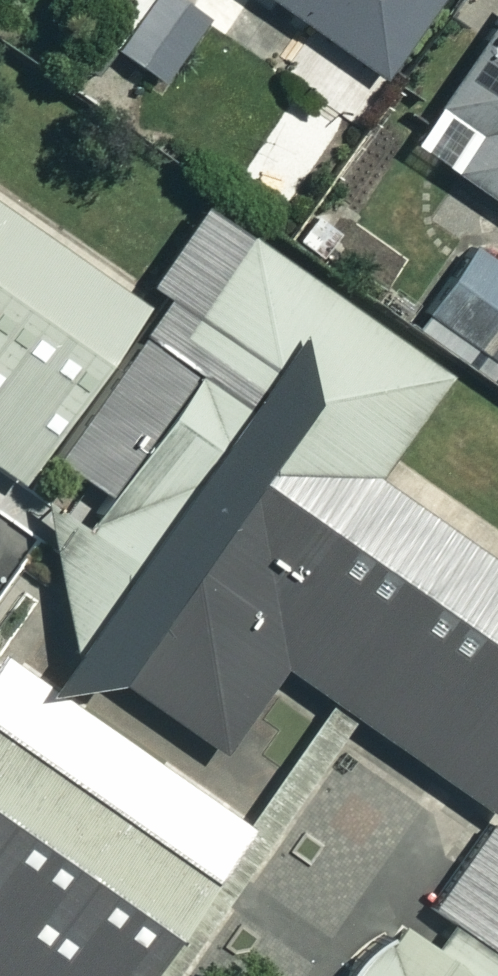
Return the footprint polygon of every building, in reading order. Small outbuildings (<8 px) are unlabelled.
[(173,0),(108,0),(87,31),(156,79),(199,18),(173,0)] [(372,68),(419,0),(273,0),(372,68)] [(423,101),(465,130),(442,165),(497,203),(497,0),(492,0),(423,101)] [(0,213),(0,470),(21,485),(142,314),(0,213)] [(418,304),(484,353),(497,334),(497,256),(470,235),(418,304)] [(251,246),(171,361),(142,341),(59,463),(109,497),(83,535),(44,508),(73,659),(228,764),(286,681),(497,826),(497,566),(379,485),(450,382),(251,246)] [(0,745),(0,975),(149,975),(208,892),(0,745)] [(487,826),(431,906),(497,953),(497,834),(487,826)] [(401,932),(370,975),(464,975),(401,932)]
